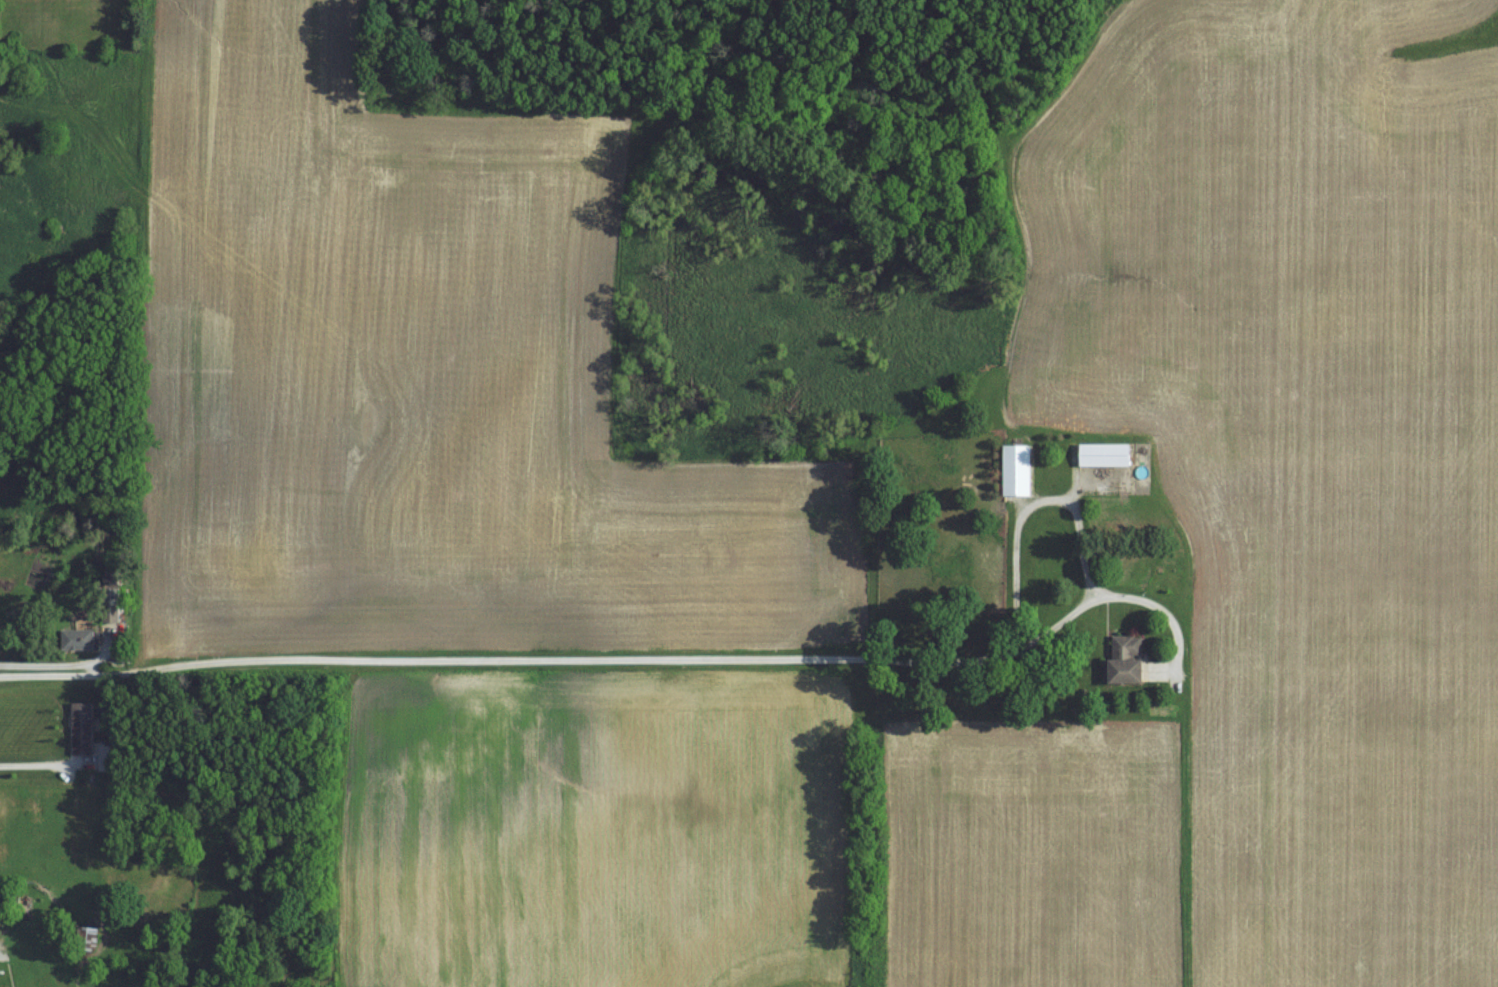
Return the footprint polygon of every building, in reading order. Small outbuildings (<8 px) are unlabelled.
[(1125,444),(1073,444),(1073,467),(1125,467),(1125,444)] [(999,496),(1027,496),(1027,445),(999,445),(999,496)] [(93,701),(73,701),(73,753),(93,753),(93,701)] [(99,770),(118,770),(118,745),(99,745),(99,770)]
